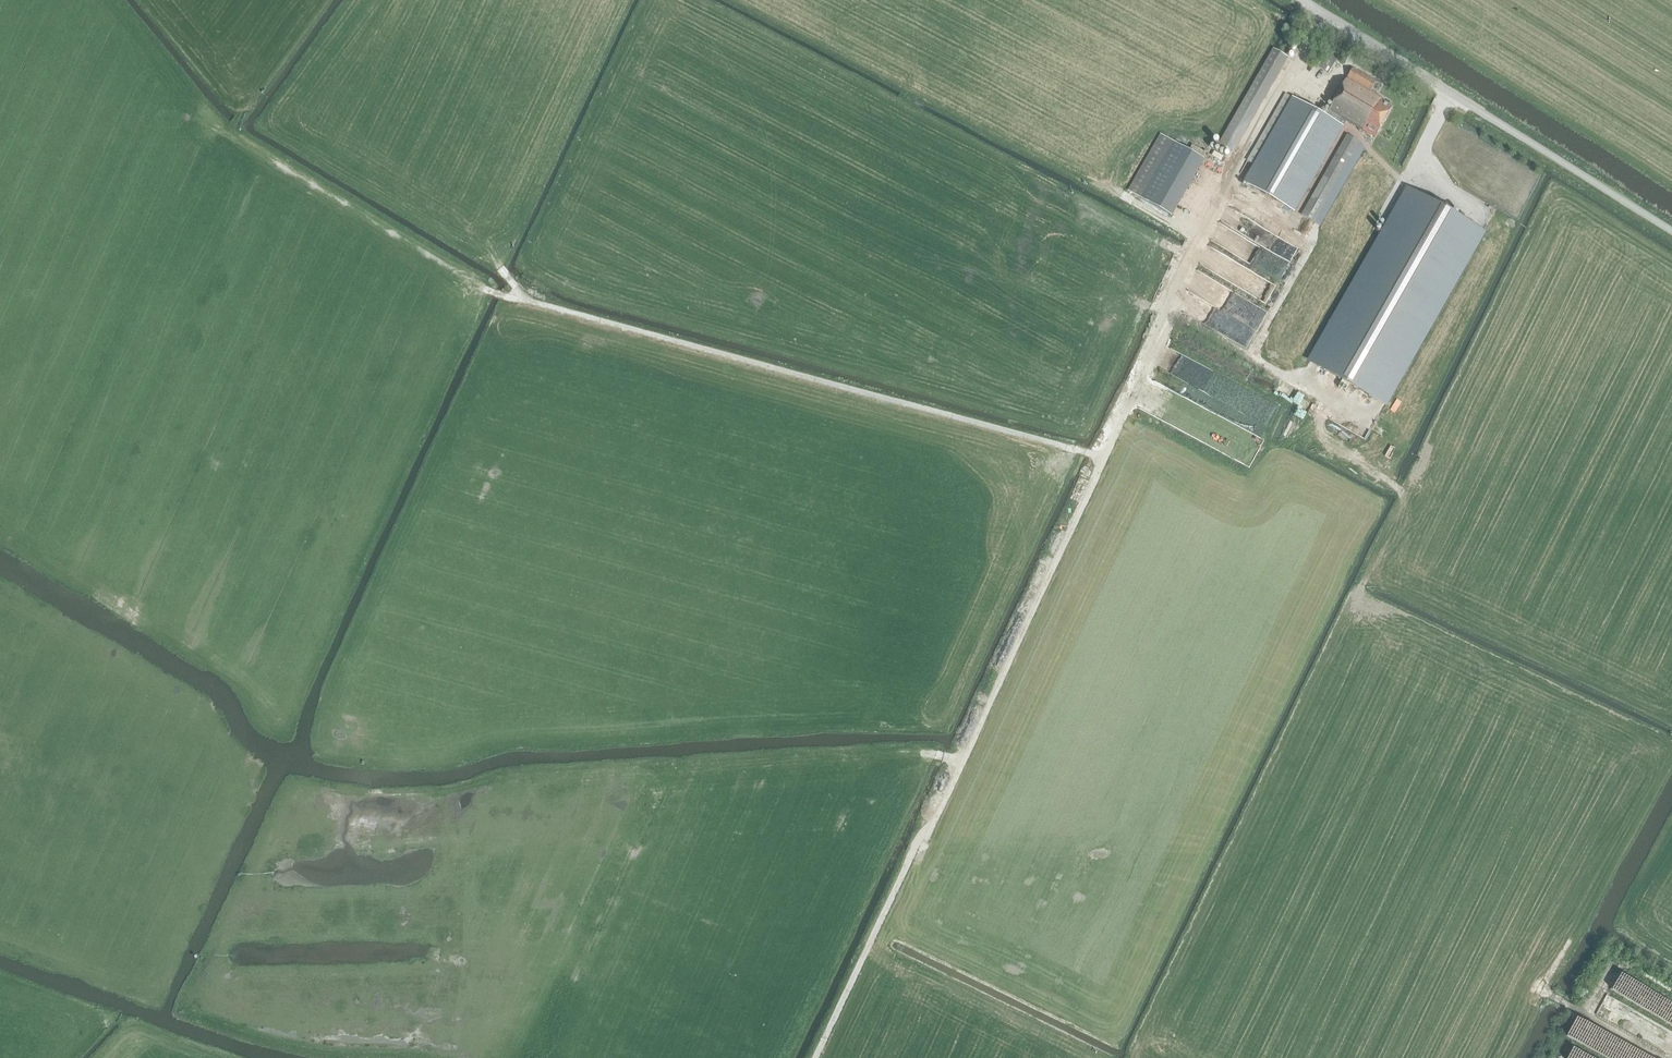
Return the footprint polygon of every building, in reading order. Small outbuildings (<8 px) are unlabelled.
[(1286,55),(1291,47),(1281,40),(1276,47),(1286,55)] [(1270,48),(1221,145),(1238,154),(1287,56),(1270,48)] [(1324,54),(1317,66),(1329,73),(1336,61),(1324,54)] [(1374,137),(1392,107),(1379,99),(1381,98),(1370,91),(1375,82),(1352,68),(1324,116),(1292,98),(1244,182),(1293,210),(1341,126),(1337,123),(1340,118),(1374,137)] [(1324,227),(1365,143),(1345,134),(1305,217),(1324,227)] [(1204,158),(1173,141),(1168,151),(1198,168),(1204,158)] [(1451,211),(1453,209),(1453,208),(1445,204),(1442,210),(1404,189),(1307,359),(1381,401),(1478,231),(1460,221),(1457,219),(1449,215),(1451,211)] [(1285,276),(1299,247),(1287,241),(1285,244),(1284,244),(1284,239),(1277,238),(1276,241),(1275,251),(1267,247),(1268,238),(1263,237),(1263,242),(1257,241),(1252,239),(1237,237),(1238,238),(1237,250),(1235,249),(1234,257),(1261,270),(1252,269),(1278,282),(1281,282),(1285,275),(1285,276)] [(1244,402),(1240,410),(1267,426),(1279,406),(1253,391),(1246,404),(1244,402)]
